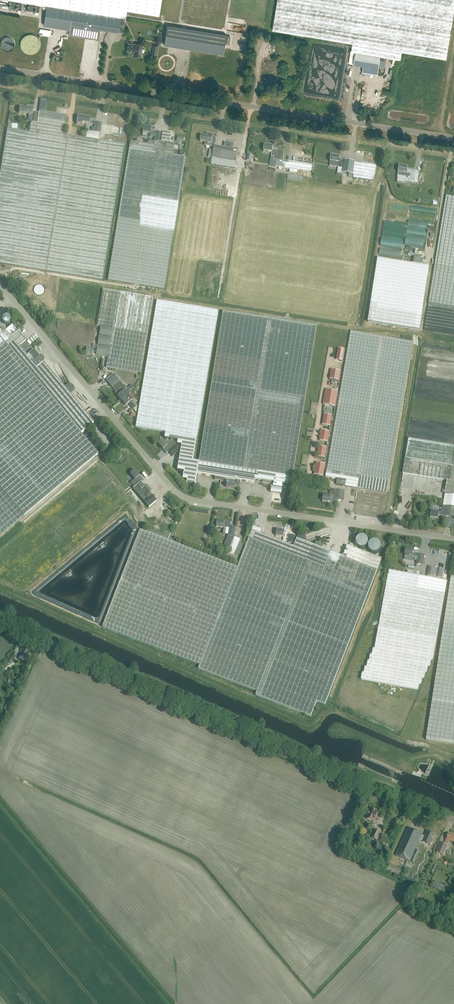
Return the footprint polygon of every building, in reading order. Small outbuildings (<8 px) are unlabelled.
[(47,5),(116,17),(121,17),(121,18),(125,18),(127,10),(159,16),(161,0),(16,0),(47,5)] [(273,30),(353,43),(351,51),(356,52),(380,56),(396,58),(401,59),(402,51),(446,59),(453,12),(453,0),(278,0),(273,30)] [(22,3),(10,1),(9,7),(21,9),(22,3)] [(121,17),(116,17),(47,5),(43,25),(69,29),(68,35),(99,40),(100,29),(119,32),(123,33),(125,18),(121,18),(121,17)] [(223,54),(226,34),(167,25),(164,45),(223,54)] [(135,44),(128,43),(127,51),(134,52),(133,56),(141,57),(143,45),(135,44)] [(380,56),(356,52),(351,51),(349,63),(363,65),(362,72),(377,75),(380,56)] [(31,122),(37,123),(39,113),(33,112),(34,108),(29,107),(29,109),(20,107),(19,113),(32,115),(31,122)] [(39,111),(39,113),(37,123),(31,122),(29,132),(7,128),(0,173),(0,263),(46,271),(69,135),(64,134),(67,115),(39,111)] [(82,123),(95,125),(93,132),(100,133),(101,123),(90,121),(90,118),(78,116),(76,123),(82,124),(82,123)] [(162,132),(150,131),(151,128),(143,126),(143,132),(150,133),(153,134),(152,141),(155,141),(161,142),(162,132)] [(98,140),(100,133),(93,132),(87,131),(86,138),(98,140)] [(170,133),(162,132),(161,142),(155,141),(154,145),(148,144),(130,141),(124,178),(108,280),(164,289),(184,173),(186,157),(173,155),(174,149),(175,143),(169,142),(170,133)] [(215,137),(214,136),(213,136),(213,135),(208,134),(208,136),(202,135),(201,141),(205,142),(205,143),(205,145),(206,146),(207,146),(210,147),(214,148),(212,164),(235,168),(238,150),(233,149),(234,144),(225,142),(224,148),(215,146),(216,140),(216,139),(216,138),(215,137)] [(86,138),(69,135),(46,271),(103,280),(118,183),(125,144),(98,140),(86,138)] [(274,160),(277,160),(283,161),(284,151),(273,149),(273,147),(265,145),(264,151),(273,152),(272,156),(274,157),(274,160)] [(344,164),(343,171),(343,173),(352,174),(354,162),(345,161),(339,160),(340,157),(331,155),(330,161),(330,166),(338,167),(339,163),(344,164)] [(313,166),(283,161),(277,160),(276,166),(312,172),(313,166)] [(376,166),(354,162),(352,174),(352,178),(373,181),(374,174),(376,166)] [(407,173),(413,174),(411,181),(418,182),(419,172),(407,170),(408,167),(399,166),(399,172),(398,172),(398,176),(406,178),(407,173)] [(446,196),(428,306),(424,330),(447,334),(453,335),(453,197),(446,196)] [(378,258),(368,322),(420,330),(429,271),(429,266),(423,265),(424,259),(415,257),(414,263),(378,258)] [(230,302),(354,319),(359,278),(347,282),(341,274),(338,276),(337,276),(331,281),(327,282),(327,285),(324,282),(322,283),(321,288),(317,282),(316,284),(284,293),(283,291),(278,295),(273,289),(273,293),(268,292),(268,291),(259,289),(260,292),(257,293),(250,282),(249,283),(251,289),(242,278),(233,280),(230,302)] [(96,355),(107,357),(108,357),(106,367),(141,373),(147,333),(153,297),(103,289),(102,290),(96,325),(101,326),(98,345),(93,344),(93,348),(87,347),(86,353),(96,355)] [(197,437),(218,311),(160,301),(157,301),(145,374),(137,418),(136,428),(145,429),(165,432),(195,437),(197,437)] [(294,467),(317,326),(223,311),(202,439),(199,461),(199,462),(197,474),(215,477),(221,478),(226,478),(237,480),(240,481),(254,483),(255,479),(262,480),(263,482),(272,484),(273,482),(272,487),(282,488),(283,483),(291,485),(294,467)] [(98,454),(81,433),(94,423),(70,394),(74,390),(71,385),(66,388),(66,389),(44,363),(44,362),(44,361),(44,360),(44,359),(44,358),(43,357),(42,357),(42,356),(41,356),(40,356),(39,357),(34,361),(29,355),(33,351),(25,342),(26,341),(12,326),(6,331),(0,323),(0,536),(98,454)] [(337,478),(336,485),(387,493),(395,446),(408,370),(413,342),(384,337),(351,331),(347,353),(340,397),(331,448),(326,477),(337,478)] [(29,355),(34,361),(39,357),(34,351),(33,351),(29,355)] [(336,384),(336,380),(339,381),(341,371),(332,369),(330,379),(333,379),(332,384),(336,384)] [(115,393),(118,396),(122,401),(129,394),(131,392),(127,388),(126,388),(119,380),(118,379),(118,378),(114,373),(106,380),(112,387),(116,392),(115,393)] [(326,389),(323,404),(335,406),(338,392),(326,389)] [(129,394),(122,401),(126,405),(132,400),(130,397),(131,396),(129,394)] [(133,409),(138,406),(133,400),(129,404),(133,409)] [(324,415),(322,424),(330,426),(331,416),(324,415)] [(329,432),(321,431),(320,440),(327,441),(329,432)] [(165,432),(164,438),(173,439),(178,440),(177,444),(181,444),(179,461),(177,470),(184,471),(182,479),(187,480),(186,484),(195,485),(196,478),(197,474),(199,462),(199,461),(193,460),(195,451),(197,437),(195,437),(165,432)] [(403,473),(447,480),(444,494),(453,496),(453,445),(409,438),(403,473)] [(162,439),(158,443),(163,449),(167,453),(169,451),(171,450),(176,445),(176,444),(172,439),(166,444),(162,439)] [(171,450),(169,451),(173,456),(179,451),(181,450),(176,445),(171,450)] [(326,448),(319,447),(317,456),(324,457),(326,448)] [(316,463),(314,474),(323,476),(325,464),(316,463)] [(135,470),(130,474),(135,480),(137,481),(133,485),(135,487),(139,484),(141,482),(143,480),(140,476),(135,470)] [(135,487),(133,489),(149,507),(157,501),(155,498),(150,493),(152,491),(152,490),(148,485),(147,485),(146,486),(146,487),(146,488),(141,482),(139,484),(135,487)] [(330,492),(329,496),(324,495),(323,501),(331,503),(332,503),(335,504),(337,503),(337,500),(343,501),(345,491),(339,490),(335,490),(330,492)] [(430,517),(438,519),(439,515),(450,517),(452,507),(453,508),(453,496),(444,494),(442,510),(441,510),(441,513),(432,512),(431,511),(430,517)] [(224,545),(231,548),(235,537),(236,527),(230,526),(230,523),(225,522),(217,521),(217,527),(224,528),(228,528),(226,536),(228,536),(224,545)] [(139,530),(101,627),(200,665),(198,669),(257,692),(256,695),(311,717),(317,702),(325,705),(377,570),(382,559),(348,546),(343,557),(331,552),(322,549),(315,546),(314,546),(306,543),(307,542),(306,541),(305,536),(298,538),(294,547),(260,533),(261,530),(252,526),(251,530),(248,539),(237,568),(139,530)] [(294,543),(296,536),(284,534),(285,531),(277,530),(276,536),(284,537),(289,537),(288,542),(294,543)] [(235,537),(231,548),(228,553),(234,556),(241,540),(235,537)] [(416,564),(418,564),(423,565),(424,555),(413,553),(413,550),(406,549),(405,555),(412,556),(415,556),(418,557),(416,564)] [(429,567),(428,576),(442,579),(444,569),(429,567)] [(346,677),(340,709),(403,721),(405,713),(408,714),(413,690),(418,691),(419,684),(421,685),(422,678),(424,679),(425,672),(426,673),(428,666),(430,667),(431,660),(432,661),(432,659),(436,639),(447,581),(436,579),(416,575),(389,570),(388,573),(382,609),(380,617),(375,649),(374,649),(372,655),(371,655),(370,661),(368,661),(367,667),(365,667),(364,673),(363,673),(361,680),(346,677)] [(451,577),(426,740),(453,744),(453,578),(451,577)] [(26,658),(30,650),(29,649),(30,647),(24,644),(21,651),(22,651),(20,656),(22,657),(23,656),(26,658)] [(17,654),(14,653),(8,662),(11,663),(17,654)] [(375,820),(379,812),(374,809),(372,812),(370,811),(367,819),(372,821),(373,819),(375,820)] [(426,836),(423,835),(423,834),(408,827),(396,855),(415,864),(420,851),(416,849),(420,841),(430,845),(431,843),(432,843),(433,841),(433,840),(435,835),(428,831),(426,836)] [(375,830),(371,838),(378,841),(381,832),(375,830)] [(444,856),(449,846),(441,842),(436,853),(444,856)] [(436,880),(433,888),(441,892),(445,884),(436,880)]
